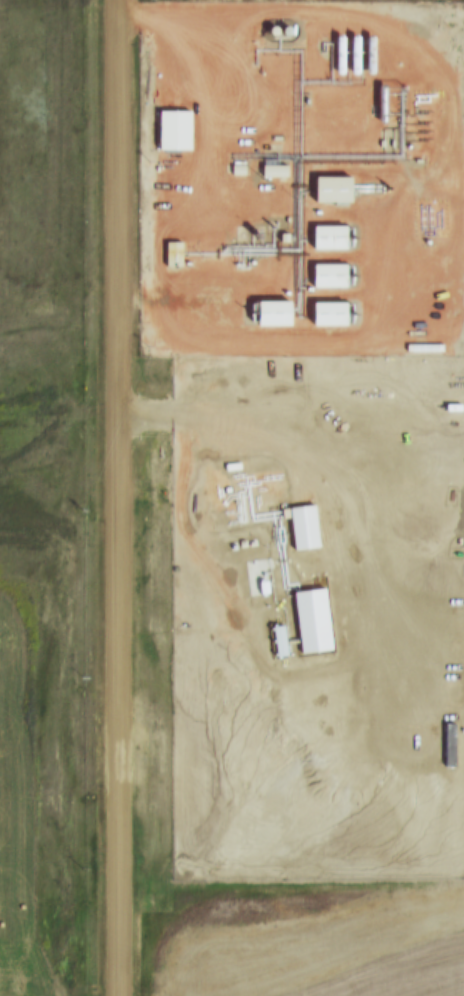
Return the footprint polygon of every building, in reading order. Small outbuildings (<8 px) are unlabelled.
[(329,33),(329,73),(338,72),(338,33),(329,33)] [(344,34),(344,73),(354,73),(354,34),(344,34)] [(368,34),(359,34),(361,72),(370,71),(368,34)] [(183,109),(184,148),(154,149),(153,109),(183,109)] [(380,130),(394,130),(394,154),(379,154),(380,130)] [(257,174),(282,174),(282,163),(257,163),(257,174)] [(227,174),(241,174),(241,164),(227,164),(227,174)] [(308,173),(308,199),(343,199),(343,173),(308,173)] [(371,185),(371,195),(382,195),(382,185),(371,185)] [(305,223),(306,247),(348,247),(348,236),(339,236),(338,222),(305,223)] [(284,231),(284,240),(274,241),(273,231),(284,231)] [(177,240),(177,266),(161,267),(161,240),(177,240)] [(307,261),(307,285),(349,285),(349,272),(338,273),(339,261),(307,261)] [(282,295),(283,321),(248,321),(248,296),(282,295)] [(306,299),(306,323),(349,323),(349,311),(338,311),(338,299),(306,299)] [(440,342),(440,353),(403,353),(403,343),(440,342)] [(440,403),(440,412),(458,412),(458,402),(440,403)] [(236,460),(238,469),(222,473),(220,464),(236,460)] [(228,485),(231,493),(222,496),(219,488),(228,485)] [(309,503),(284,506),(288,548),(314,545),(309,503)] [(235,542),(237,551),(255,546),(253,537),(235,542)] [(262,578),(264,594),(254,595),(252,579),(262,578)] [(320,584),(287,589),(296,652),(329,647),(320,584)] [(278,623),(267,625),(272,658),(283,656),(278,623)] [(451,722),(452,768),(440,769),(439,722),(451,722)]
